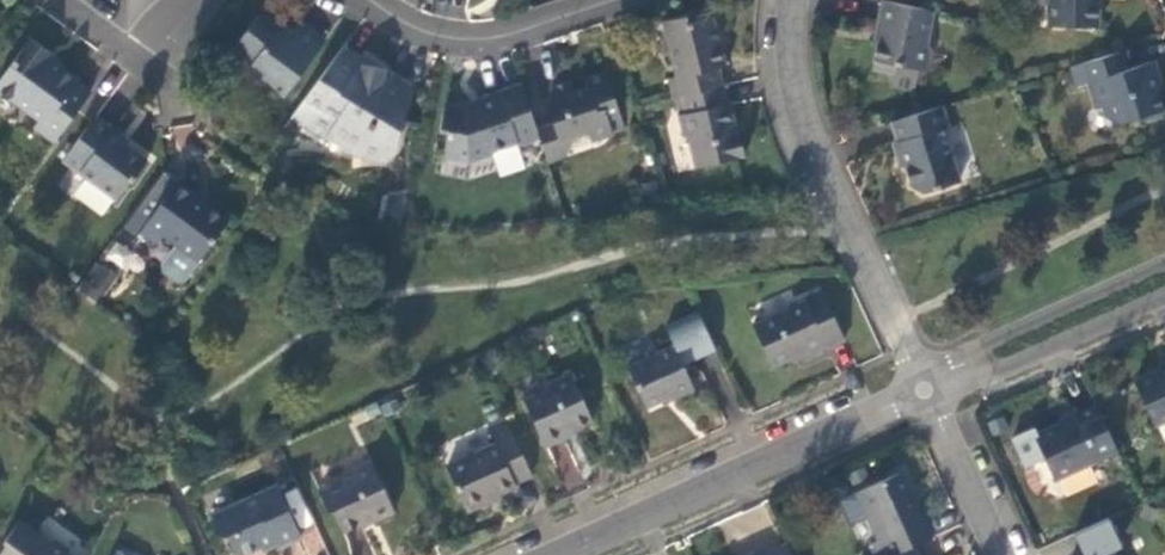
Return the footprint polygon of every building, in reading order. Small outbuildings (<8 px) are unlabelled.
[(919,88),(923,68),(934,9),(888,0),(884,0),(879,24),(882,25),(879,43),(875,67),(896,71),(894,83),(919,88)] [(1050,23),(1098,24),(1099,0),(1051,0),(1050,23)] [(929,44),(936,10),(934,9),(923,68),(931,62),(933,49),(929,44)] [(285,94),(325,39),(307,26),(300,21),(289,35),(283,30),(283,26),(266,14),(260,14),(240,40),(239,48),(253,61),(248,68),(249,75),(261,85),(271,84),(285,94)] [(670,77),(674,95),(682,94),(723,84),(719,66),(727,64),(724,52),(721,42),(718,42),(712,16),(688,21),(687,15),(664,21),(677,75),(670,77)] [(55,140),(89,94),(73,82),(75,79),(60,68),(46,57),(49,52),(30,38),(0,77),(0,88),(38,117),(33,123),(55,140)] [(365,58),(345,44),(293,115),(337,148),(346,154),(352,156),(359,157),(370,157),(379,156),(398,150),(412,82),(396,69),(390,64),(364,64),(365,58)] [(1129,68),(1123,48),(1115,51),(1121,70),(1129,68)] [(1121,70),(1115,51),(1070,65),(1076,84),(1087,81),(1094,106),(1102,104),(1105,116),(1117,122),(1136,117),(1142,119),(1146,120),(1164,114),(1157,90),(1162,88),(1158,74),(1154,60),(1129,68),(1121,70)] [(555,121),(537,127),(541,137),(548,160),(562,156),(569,146),(566,136),(588,129),(591,139),(614,132),(609,118),(620,114),(606,70),(584,78),(587,86),(575,90),(573,81),(562,85),(553,88),(547,100),(555,121)] [(584,78),(573,81),(575,90),(587,86),(584,78)] [(520,144),(541,137),(537,127),(522,82),(493,92),(483,95),(485,100),(465,106),(446,103),(442,127),(449,130),(446,154),(465,159),(471,159),(495,151),(494,148),(519,140),(520,144)] [(727,103),(723,84),(682,94),(686,112),(680,113),(685,135),(689,135),(696,166),(744,154),(739,133),(735,133),(733,124),(736,123),(733,112),(731,102),(727,103)] [(942,104),(915,112),(893,119),(898,138),(895,141),(896,148),(898,154),(904,157),(905,161),(912,184),(923,190),(960,179),(949,142),(942,137),(949,126),(942,104)] [(625,129),(620,114),(609,118),(614,132),(625,129)] [(95,116),(63,161),(116,198),(129,179),(131,180),(148,158),(125,142),(112,132),(114,129),(95,116)] [(178,179),(141,230),(158,243),(165,234),(176,242),(198,259),(227,220),(192,195),(195,192),(178,179)] [(198,259),(176,242),(163,260),(164,269),(178,278),(185,277),(198,259)] [(94,261),(79,290),(101,301),(116,272),(94,261)] [(805,298),(753,321),(772,363),(804,349),(805,351),(812,348),(824,343),(825,346),(844,337),(823,289),(804,297),(805,298)] [(682,364),(716,348),(700,312),(665,327),(673,345),(627,366),(645,407),(673,394),(674,396),(693,388),(682,364)] [(1136,380),(1155,423),(1164,419),(1164,367),(1136,380)] [(593,419),(570,369),(548,379),(550,384),(524,396),(545,441),(564,433),(562,430),(572,426),(573,428),(579,425),(593,419)] [(1098,464),(1120,454),(1098,406),(1068,419),(1036,434),(1054,476),(1096,459),(1098,464)] [(513,480),(532,471),(508,419),(489,427),(495,441),(447,463),(468,509),(487,500),(486,497),(502,490),(515,484),(513,480)] [(394,509),(371,458),(351,467),(348,475),(320,488),(329,506),(335,510),(344,530),(361,522),(372,516),(373,519),(394,509)] [(877,554),(886,554),(914,543),(935,533),(927,516),(923,518),(916,503),(911,491),(914,490),(904,468),(859,490),(879,537),(871,541),(877,554)] [(213,513),(222,534),(229,535),(238,554),(242,554),(259,547),(274,540),(277,546),(301,536),(277,484),(213,513)] [(21,520),(4,542),(7,544),(0,554),(69,554),(69,548),(57,539),(48,540),(21,520)] [(914,543),(886,554),(919,554),(914,543)] [(760,546),(745,553),(744,554),(764,554),(760,546)]
